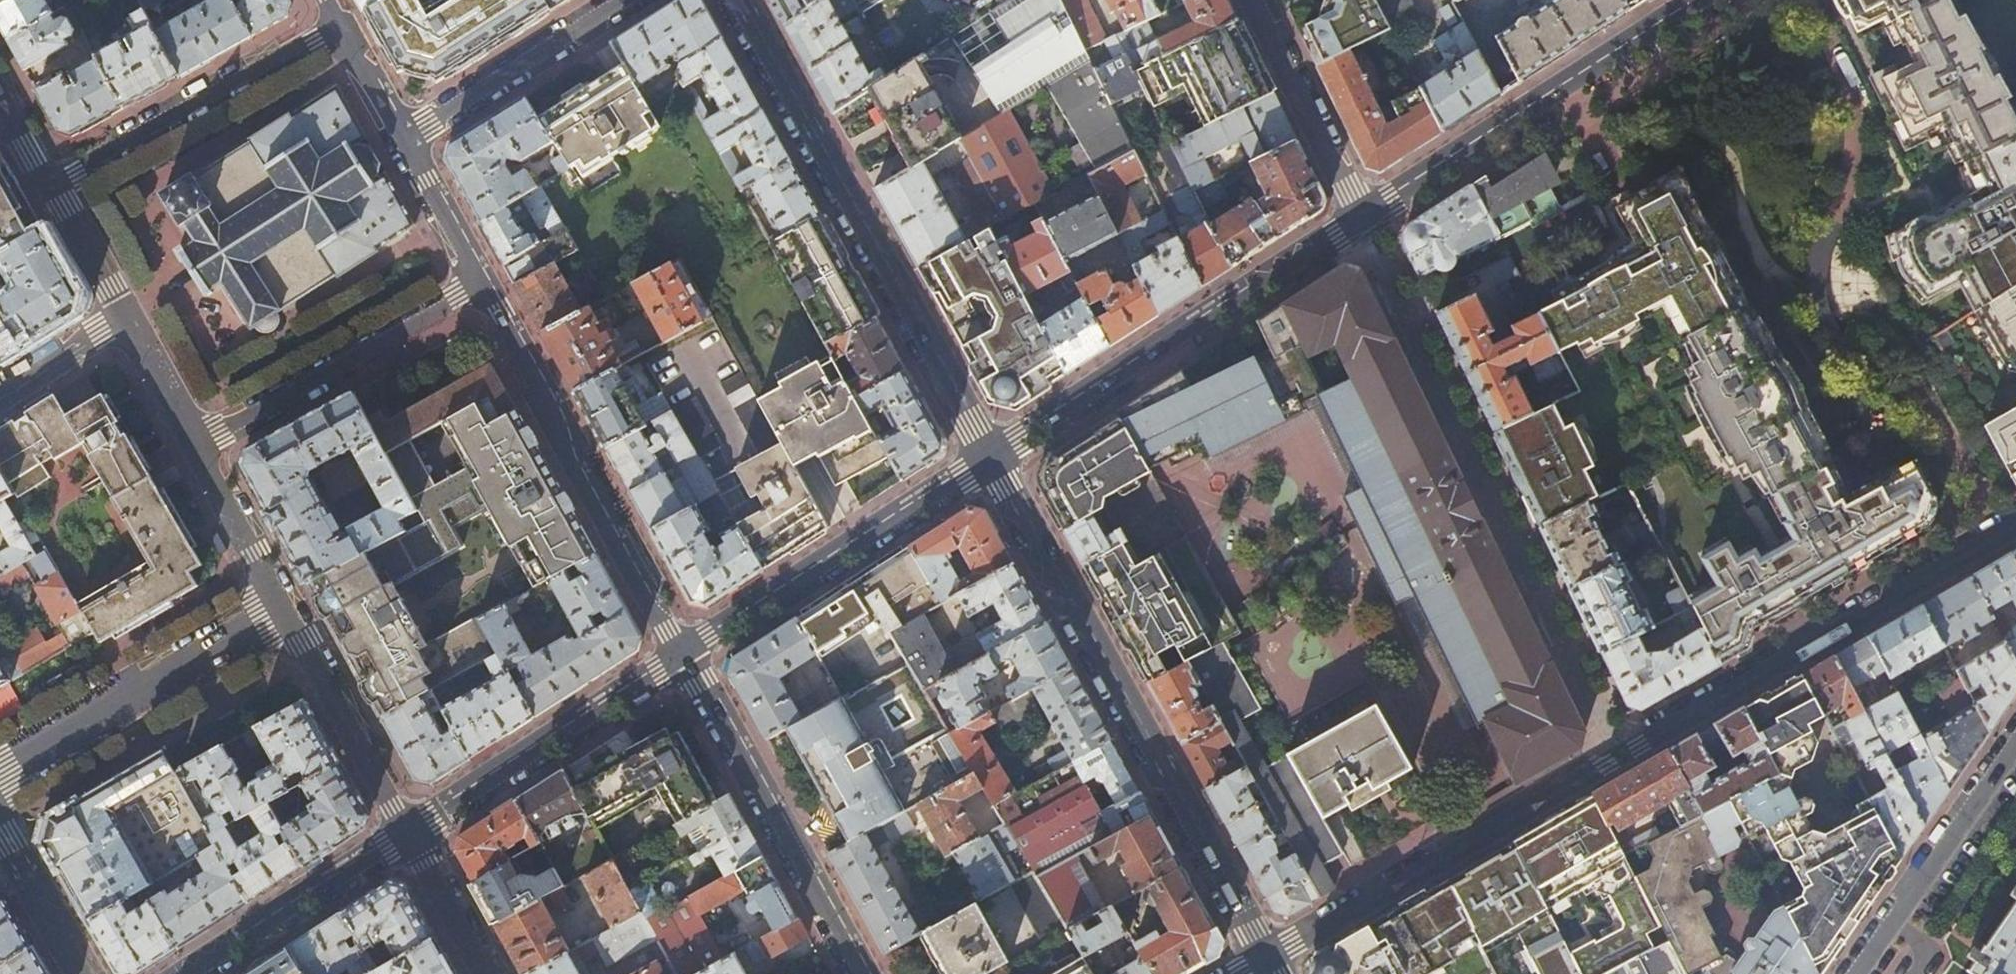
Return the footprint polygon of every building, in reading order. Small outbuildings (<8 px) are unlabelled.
[(52,14),(47,5),(52,2),(50,0),(0,0),(0,29),(6,40),(52,14)] [(144,12),(165,0),(137,0),(143,10),(144,12)] [(150,23),(180,76),(215,57),(250,37),(230,0),(216,0),(168,27),(161,17),(150,23)] [(250,37),(287,17),(290,3),(289,0),(230,0),(250,37)] [(364,13),(387,0),(357,0),(364,13)] [(419,0),(387,0),(364,13),(397,72),(406,69),(419,73),(427,11),(419,0)] [(427,11),(419,73),(431,76),(437,83),(489,51),(457,0),(446,0),(427,11)] [(489,51),(552,10),(547,0),(457,0),(489,51)] [(552,10),(569,0),(547,0),(552,10)] [(724,40),(702,1),(700,0),(682,0),(651,19),(612,44),(625,66),(639,88),(671,68),(667,62),(677,56),(683,65),(724,40)] [(784,26),(826,0),(770,0),(784,26)] [(833,114),(886,79),(881,70),(870,76),(846,34),(849,32),(858,36),(869,30),(861,15),(841,26),(828,0),(826,0),(784,26),(802,59),(833,114)] [(861,15),(885,0),(852,0),(861,15)] [(1001,116),(1019,106),(1049,88),(1092,63),(1085,50),(1061,0),(1009,0),(1000,6),(989,13),(1011,46),(1001,52),(997,46),(989,52),(993,58),(972,71),(1001,116)] [(1085,50),(1103,41),(1106,40),(1086,0),(1061,0),(1085,50)] [(1109,14),(1114,12),(1123,31),(1146,20),(1168,10),(1163,0),(1103,0),(1109,14)] [(1135,71),(1238,22),(1230,4),(1228,0),(1189,0),(1184,2),(1191,17),(1195,18),(1196,21),(1178,30),(1176,27),(1168,30),(1170,34),(1155,41),(1146,20),(1123,31),(1117,34),(1135,71)] [(1351,53),(1391,33),(1374,0),(1335,0),(1331,10),(1338,13),(1336,20),(1329,17),(1306,29),(1311,40),(1324,67),(1351,53)] [(1391,33),(1394,39),(1421,24),(1409,0),(1374,0),(1391,33)] [(1629,13),(1623,1),(1622,0),(1544,0),(1542,2),(1545,8),(1524,21),(1522,21),(1517,24),(1511,13),(1506,17),(1501,23),(1498,28),(1497,38),(1498,41),(1520,83),(1542,69),(1608,26),(1629,13)] [(1892,23),(1938,1),(1937,0),(1842,0),(1857,31),(1884,18),(1887,24),(1891,22),(1892,23)] [(2015,139),(2015,124),(2004,100),(2009,98),(1964,17),(1957,21),(1956,17),(1946,0),(1940,0),(1938,1),(1892,23),(1903,45),(1905,43),(1915,63),(1897,72),(1876,82),(1905,141),(1926,131),(1944,122),(1965,165),(2015,139)] [(1956,17),(1959,14),(1952,0),(1946,0),(1956,17)] [(115,43),(94,55),(96,58),(123,108),(152,92),(180,76),(150,23),(144,12),(143,10),(128,19),(135,33),(126,38),(135,54),(130,56),(117,34),(112,36),(115,43)] [(60,16),(58,11),(52,14),(6,40),(23,71),(68,45),(66,42),(72,38),(74,32),(68,21),(62,19),(56,22),(54,19),(60,16)] [(1135,71),(1144,89),(1150,103),(1190,84),(1202,109),(1196,112),(1204,129),(1274,95),(1257,61),(1238,22),(1135,71)] [(1443,133),(1501,96),(1462,22),(1433,41),(1445,61),(1435,68),(1440,76),(1420,89),(1420,90),(1443,133)] [(1112,59),(1094,68),(1112,103),(1144,89),(1135,71),(1117,34),(1106,40),(1103,41),(1112,59)] [(683,65),(679,77),(681,81),(687,90),(715,141),(764,111),(747,81),(724,40),(683,65)] [(948,40),(935,48),(939,55),(952,47),(948,40)] [(1410,154),(1443,133),(1420,90),(1393,103),(1386,89),(1378,93),(1384,107),(1392,104),(1401,122),(1387,129),(1351,53),(1324,67),(1317,70),(1366,170),(1380,173),(1410,154)] [(923,161),(958,141),(962,139),(944,108),(947,105),(943,98),(940,101),(920,65),(923,62),(924,59),(923,56),(894,75),(886,79),(833,114),(848,142),(887,120),(913,166),(923,161)] [(123,108),(96,58),(35,92),(57,132),(71,136),(123,108)] [(1020,130),(968,158),(1004,221),(1026,209),(1035,204),(1087,174),(1134,148),(1112,103),(1094,68),(1092,63),(1049,88),(1080,143),(1049,160),(1040,165),(1020,130)] [(1930,139),(1926,131),(1905,141),(1876,82),(1897,72),(1893,64),(1869,76),(1905,151),(1930,139)] [(881,70),(886,79),(894,75),(889,65),(881,70)] [(563,160),(649,105),(647,101),(639,88),(625,66),(538,119),(553,144),(560,155),(563,160)] [(652,111),(687,90),(681,81),(647,101),(649,105),(652,111)] [(1190,84),(1150,103),(1154,109),(1187,93),(1196,112),(1202,109),(1190,84)] [(178,254),(181,259),(184,258),(204,290),(202,291),(205,296),(207,294),(208,297),(213,295),(211,292),(222,284),(251,330),(256,327),(259,331),(263,334),(268,334),(272,333),(276,331),(278,326),(279,323),(279,319),(277,314),(335,277),(337,279),(378,253),(377,250),(414,226),(386,175),(377,181),(376,179),(378,178),(381,167),(369,147),(360,146),(357,148),(356,145),(366,139),(338,88),(291,117),(290,115),(250,140),(251,142),(193,179),(192,177),(188,179),(190,181),(169,194),(168,191),(164,194),(166,196),(163,198),(165,202),(168,200),(181,220),(178,222),(181,226),(182,225),(184,227),(186,226),(195,243),(184,251),(182,248),(178,250),(180,253),(178,254)] [(1297,142),(1274,95),(1204,129),(1171,144),(1183,168),(1249,136),(1261,159),(1297,142)] [(538,119),(525,98),(449,144),(446,160),(465,194),(482,225),(537,189),(525,172),(514,179),(506,166),(508,160),(521,163),(553,144),(538,119)] [(962,139),(958,141),(968,158),(1020,130),(1040,165),(1049,160),(1019,106),(1001,116),(962,139)] [(781,143),(764,111),(715,141),(742,192),(752,186),(793,164),(781,143)] [(1183,236),(1178,239),(1202,288),(1218,277),(1232,269),(1212,228),(1199,202),(1194,192),(1183,168),(1171,144),(1161,125),(1149,131),(1197,229),(1189,233),(1187,228),(1180,231),(1183,236)] [(1908,283),(1910,285),(1913,283),(1915,285),(1916,287),(1918,290),(1920,291),(1921,294),(1923,295),(1925,297),(1926,299),(1958,283),(1967,279),(1984,308),(2015,287),(2015,244),(2015,242),(2015,139),(1965,165),(1978,191),(1893,236),(1894,239),(1895,243),(1896,246),(1897,249),(1897,252),(1898,254),(1899,256),(1896,258),(1896,260),(1896,263),(1897,265),(1898,268),(1899,270),(1900,273),(1902,275),(1903,278),(1906,282),(1908,283)] [(1323,197),(1297,142),(1261,159),(1251,164),(1263,189),(1270,187),(1275,195),(1257,206),(1277,239),(1318,213),(1323,197)] [(1134,148),(1087,174),(1098,196),(1118,236),(1125,249),(1144,239),(1138,226),(1164,212),(1134,148)] [(568,168),(563,160),(560,155),(551,161),(559,174),(568,168)] [(948,209),(900,236),(913,258),(918,269),(923,266),(958,247),(991,228),(1000,223),(1004,221),(968,158),(954,167),(978,209),(970,215),(973,219),(958,227),(948,209)] [(874,189),(900,236),(948,209),(923,161),(874,189)] [(1408,258),(1419,279),(1434,272),(1439,273),(1443,273),(1446,272),(1449,270),(1452,268),(1455,263),(1456,261),(1562,211),(1537,161),(1506,181),(1493,189),(1485,177),(1473,185),(1443,204),(1419,220),(1420,222),(1413,225),(1409,228),(1406,232),(1404,237),(1403,243),(1405,248),(1410,256),(1408,258)] [(44,229),(39,219),(35,221),(16,188),(20,185),(7,162),(0,166),(0,253),(44,229)] [(781,238),(822,216),(810,196),(793,164),(752,186),(756,193),(781,238)] [(1206,179),(1208,185),(1225,177),(1222,172),(1206,179)] [(1208,185),(1194,192),(1199,202),(1229,187),(1225,177),(1208,185)] [(1685,337),(1687,340),(1748,307),(1747,305),(1740,291),(1740,290),(1739,290),(1739,289),(1738,289),(1738,288),(1737,288),(1737,287),(1737,286),(1736,286),(1736,285),(1735,285),(1735,284),(1734,284),(1734,283),(1733,283),(1733,282),(1732,282),(1732,281),(1731,281),(1731,280),(1730,280),(1725,270),(1728,268),(1723,260),(1721,261),(1706,233),(1709,232),(1692,200),(1689,201),(1686,194),(1686,193),(1686,192),(1686,191),(1686,190),(1685,190),(1685,189),(1685,188),(1685,187),(1684,186),(1684,185),(1683,185),(1683,184),(1682,183),(1682,182),(1681,182),(1680,181),(1679,181),(1679,180),(1678,180),(1677,180),(1676,179),(1675,179),(1674,179),(1673,179),(1672,179),(1671,179),(1670,179),(1669,179),(1669,180),(1668,180),(1667,180),(1667,181),(1666,181),(1665,181),(1665,182),(1664,182),(1664,183),(1663,183),(1663,184),(1662,185),(1662,186),(1656,189),(1653,183),(1619,201),(1621,205),(1615,208),(1636,247),(1630,250),(1631,252),(1604,267),(1602,264),(1550,291),(1557,305),(1539,314),(1558,352),(1576,343),(1580,351),(1599,341),(1601,345),(1621,334),(1619,331),(1646,316),(1643,311),(1668,298),(1672,302),(1689,335),(1685,337)] [(742,192),(746,198),(756,193),(752,186),(742,192)] [(493,246),(504,265),(540,244),(535,236),(532,238),(531,236),(525,239),(517,224),(530,215),(539,231),(546,227),(552,237),(564,229),(539,187),(537,189),(482,225),(493,246)] [(1098,196),(1045,224),(1066,263),(1118,236),(1098,196)] [(1257,252),(1277,239),(1257,206),(1255,204),(1251,203),(1212,228),(1232,269),(1257,252)] [(1012,248),(1000,223),(991,228),(1010,264),(1027,296),(1063,277),(1069,288),(1065,290),(1074,308),(1042,327),(1044,330),(1067,375),(1083,365),(1109,348),(1077,286),(1066,263),(1045,224),(1035,204),(1026,209),(1039,233),(1012,248)] [(791,280),(828,346),(878,318),(851,269),(841,252),(822,216),(781,238),(771,244),(791,280)] [(0,358),(77,310),(81,296),(66,269),(44,229),(0,253),(0,276),(3,275),(7,283),(14,279),(20,288),(0,301),(0,357),(0,358)] [(511,278),(515,285),(554,263),(577,250),(564,229),(552,237),(540,244),(504,265),(511,278)] [(1202,288),(1178,239),(1157,249),(1161,256),(1165,262),(1160,265),(1157,259),(1155,255),(1134,266),(1140,279),(1159,316),(1181,301),(1202,288)] [(977,282),(958,247),(923,266),(935,289),(933,290),(941,304),(962,343),(966,350),(1015,321),(1013,318),(1033,308),(1027,296),(1010,264),(1000,270),(1007,285),(995,291),(987,277),(977,282)] [(1487,269),(1505,305),(1515,300),(1506,280),(1519,275),(1510,258),(1487,269)] [(530,312),(542,334),(582,313),(577,303),(580,300),(575,290),(571,293),(554,263),(515,285),(530,312)] [(633,285),(665,342),(702,322),(670,264),(633,285)] [(1132,405),(1117,414),(1149,471),(1167,462),(1171,469),(1286,413),(1276,391),(1307,376),(1321,404),(1362,489),(1343,499),(1357,526),(1395,604),(1414,595),(1436,584),(1489,695),(1467,705),(1448,714),(1443,717),(1483,801),(1484,802),(1579,747),(1584,733),(1459,477),(1455,467),(1360,272),(1343,269),(1258,323),(1271,351),(1190,390),(1182,373),(1164,384),(1132,405)] [(582,280),(597,305),(606,299),(588,270),(582,273),(585,278),(582,280)] [(1000,270),(987,277),(995,291),(1007,285),(1000,270)] [(1106,270),(1077,286),(1109,348),(1135,331),(1159,316),(1140,279),(1129,285),(1123,283),(1115,287),(1106,270)] [(1976,313),(1984,308),(1967,279),(1958,283),(1976,313)] [(413,292),(418,305),(438,297),(433,284),(413,292)] [(1984,308),(2015,367),(2015,287),(1984,308)] [(1470,385),(1494,433),(1533,415),(1535,414),(1516,375),(1533,367),(1541,385),(1569,372),(1560,355),(1558,352),(1539,314),(1512,328),(1516,337),(1494,348),(1488,336),(1493,334),(1475,297),(1436,316),(1470,385)] [(1772,496),(1773,498),(1826,469),(1825,468),(1832,464),(1824,450),(1821,451),(1812,436),(1814,435),(1801,412),(1803,411),(1794,394),(1795,393),(1785,375),(1785,376),(1776,359),(1774,360),(1761,334),(1759,335),(1752,321),(1755,319),(1748,307),(1687,340),(1699,361),(1690,365),(1697,378),(1688,382),(1694,393),(1692,394),(1705,418),(1704,418),(1714,436),(1727,459),(1729,459),(1735,470),(1743,465),(1750,477),(1758,473),(1770,497),(1772,496)] [(560,366),(574,392),(615,369),(622,366),(613,351),(609,354),(605,345),(612,341),(602,321),(598,323),(590,308),(582,313),(542,334),(560,366)] [(1038,318),(1033,308),(1013,318),(1015,321),(1019,328),(1038,318)] [(2015,372),(2015,367),(1984,308),(1976,313),(1975,314),(2008,372),(2015,372)] [(828,346),(835,359),(836,361),(847,355),(860,379),(850,386),(858,401),(908,373),(896,351),(878,318),(828,346)] [(994,341),(967,357),(995,407),(1001,409),(1010,412),(1067,375),(1044,330),(1008,353),(1007,351),(1003,349),(1000,350),(994,341)] [(835,359),(758,401),(782,444),(796,468),(817,456),(819,459),(832,452),(848,478),(889,456),(881,442),(878,436),(871,423),(868,419),(858,401),(850,386),(846,380),(837,363),(836,361),(835,359)] [(842,361),(837,363),(846,380),(851,377),(842,361)] [(411,441),(443,423),(476,405),(488,425),(515,410),(490,364),(387,422),(381,412),(373,417),(365,402),(372,399),(365,387),(352,394),(386,455),(411,441)] [(591,423),(606,449),(646,426),(653,422),(659,419),(650,401),(637,408),(615,369),(574,392),(591,423)] [(739,526),(764,569),(793,551),(828,528),(795,468),(782,444),(758,401),(742,372),(720,384),(762,455),(738,469),(754,498),(760,495),(768,509),(739,526)] [(881,442),(889,456),(903,481),(942,456),(946,441),(931,414),(908,373),(858,401),(868,419),(885,409),(895,428),(898,429),(900,432),(896,435),(893,435),(881,442)] [(0,431),(0,468),(15,495),(18,501),(53,481),(43,463),(54,457),(56,460),(82,445),(112,498),(152,476),(137,452),(132,443),(126,433),(123,435),(117,425),(120,423),(115,413),(110,405),(104,395),(99,399),(88,379),(55,397),(55,396),(28,413),(29,416),(21,421),(17,423),(15,421),(0,431)] [(243,466),(309,585),(405,532),(399,523),(417,513),(386,455),(352,394),(247,453),(243,466)] [(127,395),(110,405),(115,413),(133,404),(127,395)] [(672,411),(696,453),(700,459),(725,445),(698,397),(673,411),(672,411)] [(1362,489),(1321,404),(1201,463),(1208,478),(1310,428),(1343,499),(1362,489)] [(476,405),(443,423),(463,460),(447,469),(451,475),(435,484),(411,441),(386,455),(417,513),(422,522),(405,532),(309,585),(383,720),(433,692),(486,662),(499,655),(479,619),(478,618),(422,649),(414,636),(419,633),(417,629),(412,631),(407,623),(412,620),(402,602),(398,605),(383,580),(389,577),(396,587),(466,549),(456,530),(491,511),(512,549),(518,545),(529,564),(584,534),(549,470),(515,410),(488,425),(476,405)] [(1494,433),(1539,527),(1592,502),(1597,499),(1584,471),(1593,467),(1572,424),(1563,428),(1552,405),(1535,414),(1533,415),(1494,433)] [(2015,488),(2015,409),(1984,427),(2015,488)] [(619,473),(630,492),(664,471),(654,453),(667,446),(678,464),(696,453),(672,411),(659,419),(653,422),(661,436),(656,435),(654,435),(651,437),(648,443),(644,434),(649,431),(646,426),(606,449),(619,473)] [(1044,462),(1037,485),(1064,533),(1093,518),(1102,513),(1114,534),(1121,546),(1083,567),(1148,685),(1168,674),(1159,656),(1175,647),(1186,664),(1187,663),(1240,633),(1149,471),(1117,414),(1044,462)] [(871,423),(878,436),(882,433),(875,421),(871,423)] [(132,443),(137,452),(155,443),(152,437),(150,434),(132,443)] [(795,468),(828,528),(829,528),(796,468),(782,444),(795,468)] [(664,471),(630,492),(642,515),(651,531),(696,506),(708,498),(719,492),(700,459),(696,453),(678,464),(678,465),(684,475),(671,483),(665,473),(664,471)] [(1692,610),(1720,665),(1747,649),(1750,635),(1751,635),(1752,629),(1891,548),(1913,536),(1920,532),(1920,531),(1929,526),(1936,501),(1930,490),(1931,489),(1915,460),(1849,495),(1844,486),(1837,490),(1826,469),(1773,498),(1785,521),(1781,523),(1791,540),(1760,559),(1754,549),(1737,559),(1727,542),(1698,558),(1712,582),(1697,590),(1702,599),(1690,606),(1692,610)] [(1833,466),(1826,469),(1837,490),(1844,486),(1833,466)] [(6,500),(15,495),(0,468),(0,503),(6,500)] [(152,476),(112,498),(146,560),(75,599),(94,633),(97,639),(153,607),(195,582),(188,568),(199,561),(152,476)] [(719,492),(708,498),(720,521),(732,514),(719,492)] [(23,563),(37,555),(6,500),(0,503),(0,524),(15,548),(0,557),(0,576),(23,563)] [(1549,548),(1570,590),(1623,565),(1615,548),(1609,551),(1595,521),(1600,518),(1592,502),(1539,527),(1549,548)] [(696,506),(651,531),(674,572),(691,603),(704,607),(764,569),(739,526),(721,535),(726,544),(714,551),(706,534),(710,532),(696,506)] [(942,606),(1014,566),(985,513),(970,509),(934,532),(909,548),(942,606)] [(1093,518),(1064,533),(1076,554),(1083,567),(1121,546),(1114,534),(1105,539),(1093,518)] [(1634,528),(1646,553),(1659,547),(1646,521),(1634,528)] [(522,568),(534,590),(597,556),(584,534),(529,564),(522,568)] [(942,606),(909,548),(884,564),(828,600),(797,621),(817,655),(874,618),(878,625),(880,623),(887,635),(889,633),(890,634),(942,606)] [(47,550),(37,555),(23,563),(35,584),(34,586),(57,625),(59,625),(71,646),(94,633),(75,599),(47,550)] [(1646,553),(1632,560),(1635,566),(1649,559),(1646,553)] [(1971,577),(1989,613),(2012,600),(2015,608),(2015,560),(2012,553),(1971,577)] [(568,571),(590,611),(586,622),(587,624),(552,646),(528,606),(538,601),(541,605),(557,597),(548,582),(534,590),(479,619),(499,655),(534,718),(637,651),(641,637),(623,603),(597,556),(568,571)] [(1623,565),(1570,590),(1601,654),(1642,634),(1654,628),(1646,612),(1641,615),(1625,584),(1631,581),(1623,565)] [(1014,566),(942,606),(890,634),(907,663),(924,691),(957,673),(936,636),(967,619),(968,620),(970,619),(987,608),(993,605),(1004,623),(998,626),(995,621),(984,627),(987,632),(977,638),(987,656),(1046,624),(1030,594),(1014,566)] [(1971,577),(1921,606),(1945,649),(1947,653),(1951,650),(1949,646),(1962,639),(1964,643),(1979,634),(1976,630),(1993,621),(1989,613),(1971,577)] [(1685,597),(1690,606),(1702,599),(1697,590),(1685,597)] [(1678,616),(1692,610),(1690,606),(1685,597),(1682,591),(1668,598),(1678,616)] [(1395,604),(1448,714),(1467,705),(1414,595),(1395,604)] [(987,608),(995,621),(998,626),(1004,623),(993,605),(987,608)] [(1899,619),(1868,637),(1886,672),(1894,687),(1905,681),(1901,673),(1914,666),(1911,660),(1915,658),(1918,662),(1922,660),(1923,661),(1945,649),(1921,606),(1899,619)] [(1642,634),(1601,654),(1626,706),(1642,710),(1720,665),(1692,610),(1678,616),(1689,637),(1675,645),(1675,647),(1665,653),(1646,655),(1644,651),(1649,648),(1642,634)] [(817,655),(797,621),(734,662),(730,676),(751,713),(766,740),(788,728),(802,721),(779,679),(817,655)] [(7,697),(1,687),(64,650),(48,624),(9,647),(13,654),(9,656),(0,661),(0,701),(7,697)] [(1059,647),(1046,624),(987,656),(957,673),(924,691),(930,700),(934,698),(940,697),(938,700),(947,714),(940,718),(950,734),(987,714),(981,702),(984,700),(985,698),(984,696),(978,686),(981,679),(986,681),(999,674),(995,666),(1005,661),(1012,660),(1021,677),(1019,681),(1006,688),(1007,689),(1003,692),(1009,702),(1024,694),(1032,690),(1071,669),(1059,647)] [(2014,628),(2012,632),(2008,635),(2009,637),(2003,640),(2004,642),(2015,665),(2015,627),(2014,628)] [(1278,700),(1240,633),(1187,663),(1199,685),(1211,706),(1218,720),(1244,766),(1260,757),(1241,721),(1278,700)] [(1855,644),(1834,656),(1852,689),(1870,681),(1872,685),(1879,681),(1877,677),(1886,672),(1868,637),(1855,644)] [(1990,732),(2007,707),(2015,694),(2015,665),(2004,642),(1956,671),(1961,680),(1970,696),(1979,691),(1983,698),(1974,703),(1977,708),(1990,732)] [(502,739),(534,718),(499,655),(486,662),(494,677),(492,682),(442,709),(443,711),(447,717),(453,729),(471,759),(502,739)] [(1822,664),(1802,675),(1824,716),(1843,707),(1847,715),(1841,718),(1845,724),(1864,713),(1863,711),(1852,689),(1834,656),(1822,664)] [(1936,664),(1948,686),(1961,680),(1956,671),(1948,656),(1936,664)] [(802,721),(788,728),(851,842),(904,813),(906,812),(917,806),(974,774),(950,734),(940,718),(930,700),(924,691),(907,663),(842,699),(802,721)] [(1168,674),(1148,685),(1166,717),(1180,741),(1218,720),(1211,706),(1202,711),(1195,698),(1197,694),(1194,688),(1199,685),(1187,663),(1186,664),(1168,674)] [(1093,709),(1071,669),(1032,690),(1066,751),(1048,761),(1054,773),(1111,742),(1093,709)] [(1743,709),(1778,774),(1731,799),(1748,833),(1764,825),(1784,863),(1792,865),(1803,887),(1782,900),(1819,973),(1822,973),(1846,940),(1901,860),(1870,801),(1860,806),(1864,815),(1825,836),(1812,832),(1805,818),(1812,814),(1814,807),(1812,801),(1804,799),(1797,803),(1790,790),(1795,771),(1811,763),(1817,744),(1808,726),(1824,716),(1802,675),(1774,691),(1743,709)] [(433,692),(383,720),(396,743),(417,782),(431,785),(471,759),(453,729),(444,734),(426,702),(436,697),(433,692)] [(1896,772),(1924,827),(1936,809),(1949,791),(1921,738),(1904,706),(1897,693),(1863,711),(1864,713),(1886,755),(1910,742),(1912,746),(1906,749),(1908,753),(1913,750),(1919,760),(1896,772)] [(987,714),(950,734),(974,774),(984,790),(993,806),(1016,794),(980,732),(994,725),(996,728),(1032,708),(1024,694),(1009,702),(987,714)] [(289,776),(305,768),(309,769),(315,778),(341,764),(322,730),(306,700),(174,772),(210,835),(227,825),(253,812),(270,802),(289,792),(292,790),(287,782),(289,776)] [(1921,738),(1949,791),(1969,762),(1990,732),(1977,708),(1921,738)] [(1730,799),(1731,799),(1778,774),(1743,709),(1710,728),(1668,753),(1690,788),(1699,802),(1706,812),(1730,799)] [(1406,761),(1378,710),(1364,717),(1391,770),(1406,761)] [(447,717),(443,711),(438,714),(441,720),(447,717)] [(1870,801),(1901,860),(1924,827),(1896,772),(1886,755),(1864,713),(1845,724),(1869,771),(1876,767),(1888,790),(1870,801)] [(1391,770),(1364,717),(1352,724),(1349,718),(1310,739),(1314,745),(1289,759),(1318,811),(1343,797),(1346,803),(1385,782),(1381,775),(1391,770)] [(1196,770),(1206,789),(1245,768),(1244,766),(1218,720),(1180,741),(1196,770)] [(569,781),(591,822),(655,785),(678,823),(718,801),(679,733),(671,737),(665,727),(569,781)] [(1127,771),(1111,742),(1054,773),(1016,794),(993,806),(1004,824),(1018,847),(1022,853),(1091,815),(1100,813),(1091,797),(1096,794),(1088,780),(1096,776),(1106,778),(1120,803),(1139,793),(1127,771)] [(174,772),(162,752),(79,799),(78,798),(72,801),(73,803),(51,816),(50,815),(44,818),(42,828),(38,839),(42,846),(43,845),(48,853),(56,867),(54,868),(58,874),(60,873),(65,882),(88,922),(144,889),(152,884),(199,856),(216,846),(210,835),(174,772)] [(1593,796),(1623,855),(1633,850),(1622,827),(1667,801),(1682,825),(1706,812),(1699,802),(1690,788),(1668,753),(1632,773),(1593,796)] [(1266,767),(1260,757),(1244,766),(1245,768),(1253,781),(1268,808),(1286,841),(1294,854),(1305,875),(1310,884),(1315,893),(1318,898),(1333,889),(1320,866),(1341,854),(1318,811),(1289,759),(1287,756),(1266,767)] [(368,813),(341,764),(315,778),(303,784),(313,801),(316,799),(318,802),(310,807),(311,810),(283,826),(305,866),(328,851),(364,828),(368,813)] [(1253,781),(1245,768),(1206,789),(1235,842),(1265,897),(1305,875),(1294,854),(1278,863),(1274,855),(1278,852),(1276,847),(1286,841),(1268,808),(1261,813),(1245,785),(1253,781)] [(583,826),(591,822),(569,781),(563,771),(542,784),(515,801),(536,838),(546,832),(551,839),(562,833),(557,827),(561,824),(567,835),(576,830),(574,827),(579,824),(575,817),(577,816),(583,826)] [(974,774),(917,806),(946,858),(954,853),(981,901),(1011,885),(1018,881),(1003,855),(1018,847),(1004,824),(981,838),(961,802),(984,790),(974,774)] [(293,801),(289,792),(270,802),(275,811),(293,801)] [(1147,807),(1139,793),(1120,803),(1102,812),(1100,813),(1091,815),(1022,853),(1033,872),(1068,930),(1085,921),(1095,915),(1105,909),(1075,856),(1089,849),(1151,815),(1147,807)] [(678,823),(674,826),(680,836),(703,824),(714,843),(745,825),(740,815),(729,795),(718,801),(678,823)] [(1545,905),(1566,892),(1570,899),(1601,881),(1621,924),(1624,924),(1623,932),(1597,945),(1595,943),(1571,956),(1579,973),(1608,973),(1639,958),(1667,943),(1623,855),(1593,796),(1550,821),(1514,842),(1545,905)] [(1667,943),(1683,973),(1819,973),(1782,900),(1747,948),(1749,949),(1739,963),(1726,954),(1721,957),(1698,912),(1700,910),(1699,908),(1707,904),(1711,898),(1709,893),(1702,890),(1692,895),(1686,882),(1690,870),(1703,863),(1707,870),(1712,872),(1717,870),(1720,863),(1717,856),(1733,848),(1738,838),(1747,833),(1730,799),(1706,812),(1682,825),(1633,850),(1623,855),(1667,943)] [(455,852),(472,883),(510,861),(505,853),(520,844),(519,843),(525,839),(524,838),(527,838),(532,848),(539,844),(536,838),(515,801),(487,819),(459,838),(455,852)] [(227,825),(210,835),(216,846),(248,902),(276,885),(305,866),(283,826),(275,811),(270,802),(253,812),(264,834),(253,840),(250,836),(243,840),(246,845),(240,848),(227,825)] [(851,842),(830,854),(843,879),(880,945),(885,954),(921,934),(874,849),(915,828),(906,812),(904,813),(851,842)] [(1167,844),(1151,815),(1089,849),(1098,863),(1122,850),(1126,858),(1115,864),(1118,869),(1121,868),(1136,893),(1180,868),(1167,844)] [(708,846),(725,877),(762,856),(757,846),(745,825),(714,843),(708,846)] [(1571,956),(1545,905),(1514,842),(1463,871),(1448,880),(1477,938),(1481,947),(1517,929),(1539,973),(1579,973),(1571,956)] [(491,918),(495,925),(539,901),(548,896),(561,888),(564,887),(539,844),(532,848),(510,861),(472,883),(483,903),(526,878),(520,867),(529,862),(541,885),(502,906),(499,913),(491,918)] [(144,889),(178,947),(211,926),(248,902),(216,846),(199,856),(209,872),(184,888),(179,882),(159,895),(152,884),(144,889)] [(612,860),(629,890),(639,885),(622,855),(612,860)] [(667,959),(676,973),(696,973),(723,959),(699,915),(745,890),(749,896),(746,898),(749,903),(746,905),(746,908),(747,910),(748,912),(752,913),(755,913),(761,910),(773,932),(797,919),(781,890),(762,856),(725,877),(679,902),(646,921),(667,959)] [(613,927),(635,915),(641,912),(629,890),(612,860),(584,876),(613,927)] [(1220,941),(1180,868),(1136,893),(1112,906),(1128,933),(1136,947),(1152,973),(1185,973),(1190,971),(1217,955),(1220,941)] [(629,890),(641,912),(646,921),(679,902),(662,872),(639,885),(629,890)] [(1033,872),(1018,881),(1011,885),(1043,944),(1068,930),(1033,872)] [(1305,875),(1265,897),(1271,908),(1273,911),(1279,913),(1288,915),(1318,898),(1315,893),(1306,898),(1301,889),(1310,884),(1305,875)] [(1455,964),(1451,952),(1477,938),(1448,880),(1396,910),(1344,940),(1319,955),(1314,973),(1434,973),(1455,964)] [(391,881),(342,913),(366,952),(384,941),(389,942),(388,946),(394,955),(400,958),(436,939),(417,906),(406,885),(397,883),(391,881)] [(561,888),(548,896),(559,915),(572,907),(561,888)] [(121,973),(136,973),(153,963),(178,947),(144,889),(88,922),(118,973),(121,973)] [(33,948),(4,898),(0,897),(0,969),(33,948)] [(522,973),(529,973),(568,952),(539,901),(495,925),(509,950),(522,973)] [(925,932),(947,973),(987,973),(1008,962),(977,903),(934,927),(925,932)] [(1985,949),(1983,948),(1979,955),(1973,951),(1968,958),(1975,963),(1970,971),(1968,970),(1966,973),(1967,973),(2015,973),(2015,904),(1985,949)] [(1085,921),(1068,930),(1083,955),(1085,958),(1128,933),(1112,906),(1105,909),(1095,915),(1099,923),(1089,929),(1085,921)] [(287,948),(304,973),(344,973),(349,971),(351,973),(372,973),(378,971),(366,952),(342,913),(316,930),(287,948)] [(613,927),(591,939),(606,966),(650,942),(635,915),(613,927)] [(797,919),(773,932),(744,948),(751,960),(766,952),(769,958),(807,937),(805,933),(797,919)] [(922,926),(925,932),(934,927),(931,922),(922,926)] [(436,939),(400,958),(378,971),(372,973),(455,973),(436,939)] [(1136,947),(1128,952),(1133,961),(1119,969),(1117,965),(1110,969),(1112,972),(1110,973),(1152,973),(1136,947)] [(33,948),(0,969),(0,973),(48,973),(33,948)] [(287,948),(273,957),(248,973),(247,973),(304,973),(287,948)] [(574,949),(568,952),(529,973),(588,973),(574,949)] [(733,954),(723,959),(696,973),(745,973),(733,954)] [(1093,972),(1085,958),(1083,955),(1050,973),(1094,973),(1093,972)] [(250,969),(248,973),(273,957),(270,957),(265,959),(262,960),(257,963),(250,969)] [(1639,958),(1608,973),(1648,973),(1639,958)] [(669,973),(676,973),(667,959),(662,962),(669,973)] [(656,963),(637,973),(662,973),(656,963)]
